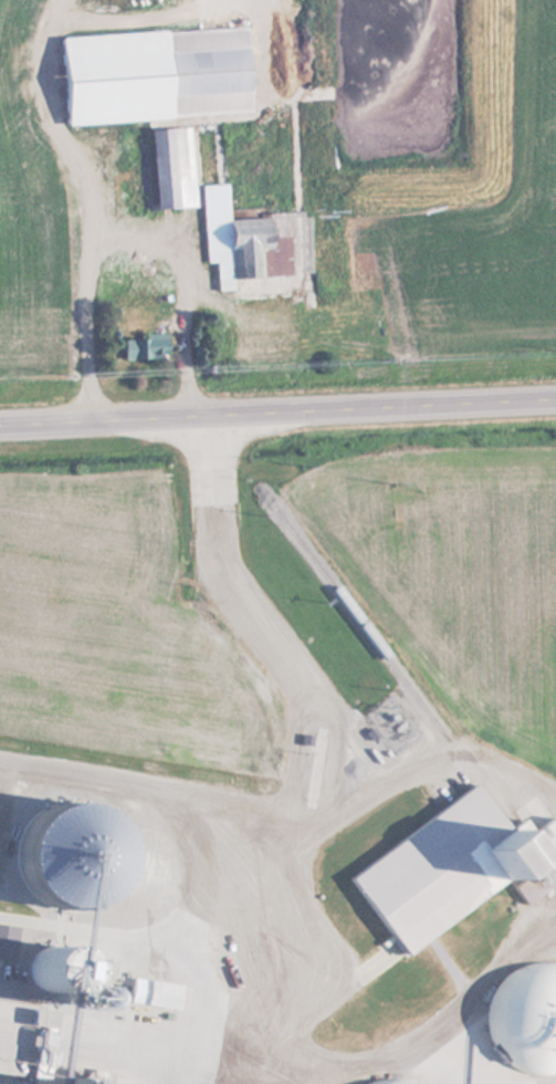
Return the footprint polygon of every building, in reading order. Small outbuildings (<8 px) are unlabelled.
[(248,27),(64,35),(68,123),(252,114),(248,27)] [(195,206),(190,127),(144,129),(149,209),(195,206)] [(312,274),(310,213),(229,216),(227,183),(202,184),(206,263),(216,262),(218,291),(234,290),(233,277),(312,274)] [(124,337),(124,358),(167,358),(167,337),(124,337)] [(405,956),(555,853),(550,845),(555,840),(555,818),(536,832),(527,817),(509,829),(480,786),(350,875),(405,956)] [(19,926),(0,924),(0,959),(14,961),(19,926)] [(535,961),(518,969),(494,1023),(493,1034),(508,1065),(529,1074),(539,1075),(555,1082),(555,1081),(555,964),(535,961)] [(179,1010),(183,984),(133,977),(129,1002),(179,1010)]
